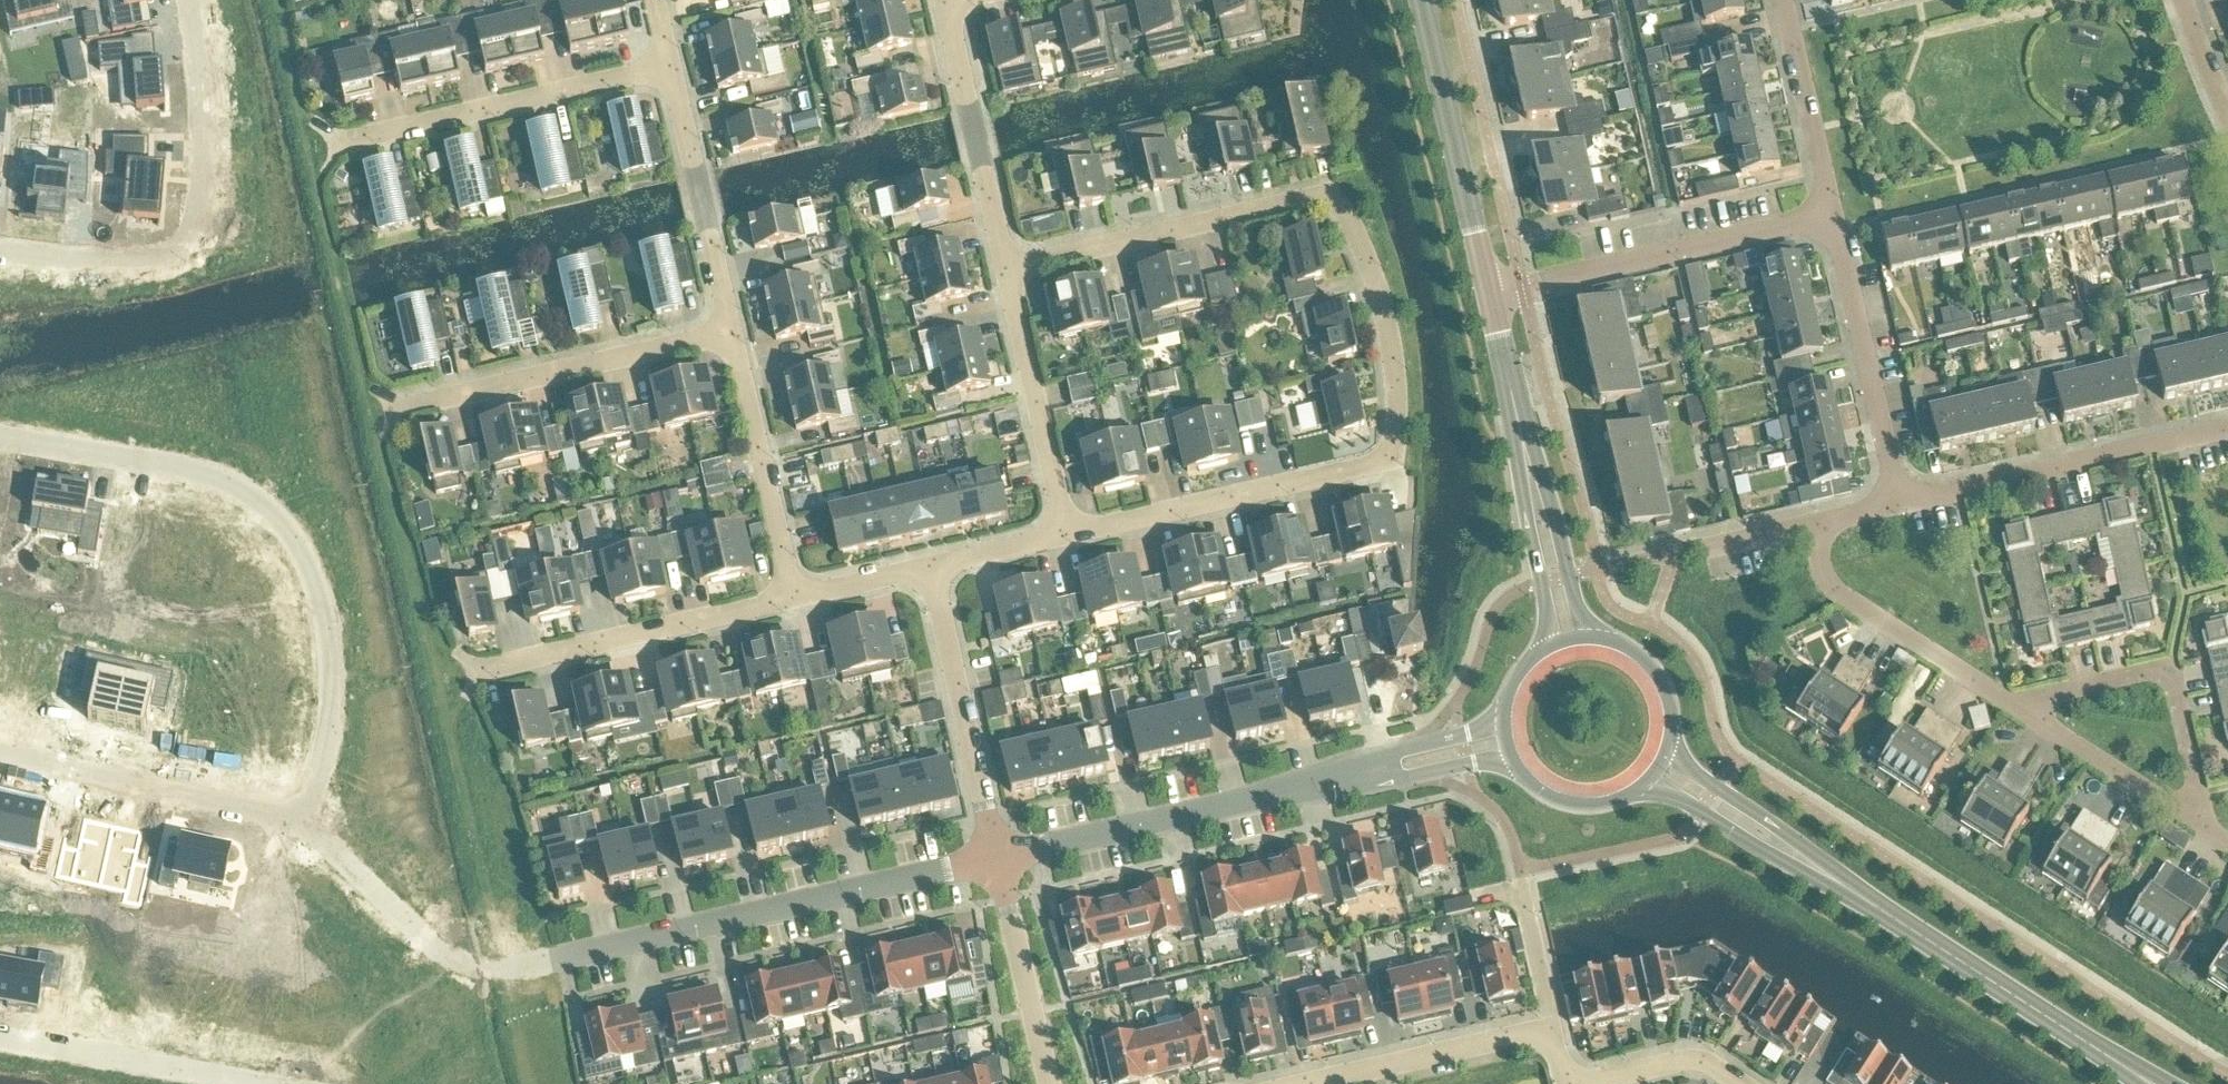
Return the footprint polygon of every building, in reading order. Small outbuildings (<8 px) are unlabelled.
[(69,0),(4,0),(2,1),(8,28),(33,23),(35,32),(58,27),(57,24),(72,21),(73,24),(74,24),(69,0)] [(113,34),(135,31),(132,10),(154,6),(153,0),(107,0),(113,34)] [(544,1),(551,34),(564,31),(570,57),(599,50),(589,5),(560,11),(557,0),(550,0),(544,1)] [(589,5),(599,50),(629,43),(619,0),(607,0),(589,5)] [(862,32),(905,22),(900,0),(884,0),(868,4),(868,0),(840,0),(842,9),(856,6),(862,32)] [(1150,64),(1190,54),(1178,0),(1174,0),(1163,3),(1162,0),(1152,0),(1136,4),(1137,8),(1140,24),(1150,64)] [(1223,47),(1264,38),(1255,0),(1212,0),(1223,47)] [(1545,37),(1587,27),(1570,30),(1566,14),(1561,15),(1559,6),(1548,4),(1547,0),(1495,0),(1496,3),(1495,4),(1494,5),(1494,7),(1494,8),(1494,9),(1494,11),(1494,12),(1494,14),(1495,15),(1495,16),(1496,18),(1497,19),(1498,20),(1500,21),(1501,26),(1502,26),(1503,28),(1505,28),(1506,29),(1541,20),(1545,37)] [(1739,0),(1721,0),(1699,5),(1689,7),(1694,28),(1700,26),(1700,28),(1743,18),(1739,0)] [(1852,0),(1829,0),(1831,9),(1853,4),(1852,0)] [(522,20),(504,24),(515,70),(544,63),(538,37),(551,34),(544,1),(519,7),(522,20)] [(1597,8),(1599,21),(1612,19),(1609,5),(1597,8)] [(1632,9),(1635,20),(1648,17),(1646,6),(1632,9)] [(1140,24),(1137,8),(1116,13),(1119,29),(1140,24)] [(1115,30),(1111,14),(1104,16),(1107,31),(1115,30)] [(483,15),(459,21),(466,54),(479,51),(485,76),(515,70),(504,24),(486,28),(483,15)] [(706,41),(712,67),(756,57),(755,56),(750,31),(763,28),(760,15),(734,21),(737,34),(706,41)] [(1062,20),(1076,81),(1116,71),(1107,31),(1104,16),(1089,19),(1088,15),(1062,20)] [(466,54),(459,21),(435,27),(433,22),(415,26),(419,44),(430,89),(460,82),(454,57),(466,54)] [(905,22),(862,32),(868,58),(854,61),(857,74),(883,68),(880,55),(911,48),(905,22)] [(1663,51),(1667,50),(1667,49),(1703,41),(1700,28),(1700,26),(1694,28),(1659,36),(1663,51)] [(97,27),(85,29),(87,42),(99,40),(97,27)] [(1516,89),(1517,93),(1566,81),(1562,65),(1571,58),(1569,49),(1587,44),(1583,28),(1587,27),(1545,37),(1548,53),(1514,61),(1513,61),(1512,62),(1511,64),(1511,65),(1510,66),(1511,67),(1512,71),(1510,73),(1510,75),(1509,76),(1509,78),(1509,80),(1510,81),(1510,83),(1511,84),(1512,85),(1513,87),(1516,89)] [(1047,46),(1043,30),(1030,33),(1034,49),(1047,46)] [(988,37),(1002,97),(1043,88),(1034,49),(1030,33),(1016,36),(1015,31),(988,37)] [(398,35),(374,41),(382,73),(394,70),(400,96),(430,89),(419,44),(401,48),(398,35)] [(382,73),(374,41),(350,46),(353,59),(334,64),(337,78),(332,80),(336,96),(341,95),(344,109),(375,102),(369,76),(382,73)] [(1667,49),(1667,50),(1670,64),(1706,56),(1703,41),(1667,49)] [(1710,53),(1715,75),(1754,66),(1749,44),(1710,53)] [(133,45),(97,48),(100,75),(117,73),(119,98),(135,97),(136,112),(165,109),(162,87),(157,87),(155,56),(135,58),(133,45)] [(765,49),(771,76),(787,73),(781,46),(765,49)] [(756,57),(712,67),(718,93),(749,85),(752,98),(787,90),(784,77),(768,81),(762,55),(755,56),(756,57)] [(84,66),(67,70),(71,85),(88,81),(84,66)] [(1715,75),(1720,96),(1759,87),(1754,66),(1715,75)] [(845,74),(832,77),(834,86),(836,85),(844,84),(847,83),(845,74)] [(854,102),(870,98),(876,124),(926,113),(920,86),(889,94),(886,78),(851,86),(854,102)] [(1562,114),(1566,131),(1605,122),(1604,121),(1601,122),(1597,106),(1583,109),(1581,100),(1570,98),(1566,81),(1517,93),(1517,96),(1516,98),(1516,100),(1515,101),(1515,104),(1515,106),(1516,107),(1516,109),(1517,110),(1518,112),(1520,114),(1522,115),(1523,119),(1523,120),(1524,121),(1525,122),(1526,122),(1528,122),(1562,114)] [(846,93),(844,84),(836,85),(834,86),(832,86),(834,96),(846,93)] [(1720,96),(1725,117),(1764,108),(1759,87),(1720,96)] [(32,95),(18,96),(20,113),(33,112),(32,95)] [(1272,104),(1284,159),(1299,156),(1300,161),(1326,155),(1312,95),(1272,104)] [(1653,100),(1656,111),(1669,108),(1667,97),(1653,100)] [(727,131),(733,157),(776,147),(770,121),(784,118),(781,105),(755,111),(758,124),(727,131)] [(1725,117),(1730,137),(1769,128),(1764,108),(1725,117)] [(609,116),(623,176),(648,171),(648,170),(666,166),(658,128),(639,132),(634,110),(609,116)] [(1251,166),(1248,153),(1238,112),(1198,121),(1210,176),(1225,173),(1226,178),(1252,172),(1251,166)] [(819,133),(815,116),(803,119),(807,136),(819,133)] [(1658,121),(1661,132),(1674,128),(1672,118),(1658,121)] [(1538,183),(1538,187),(1588,175),(1584,158),(1593,151),(1591,142),(1600,140),(1596,124),(1605,122),(1566,131),(1570,147),(1535,155),(1534,156),(1533,157),(1532,158),(1532,159),(1532,160),(1533,164),(1532,166),(1532,168),(1531,169),(1531,171),(1531,173),(1531,174),(1532,176),(1532,177),(1533,179),(1535,181),(1538,183)] [(577,127),(580,145),(592,143),(589,125),(577,127)] [(1151,190),(1152,195),(1178,189),(1165,128),(1124,138),(1137,193),(1151,190)] [(1730,137),(1735,158),(1773,149),(1769,128),(1730,137)] [(558,151),(553,129),(528,135),(542,195),(567,189),(566,189),(585,184),(577,147),(558,151)] [(1663,142),(1666,152),(1679,149),(1676,139),(1663,142)] [(106,156),(105,179),(107,179),(107,178),(127,179),(127,189),(125,189),(123,222),(161,225),(161,218),(165,169),(148,168),(149,142),(149,141),(144,141),(113,140),(113,142),(114,142),(114,157),(107,157),(107,156),(106,156)] [(1050,155),(1063,210),(1077,207),(1078,211),(1105,205),(1091,145),(1050,155)] [(504,203),(495,165),(476,170),(472,148),(447,154),(460,214),(485,208),(488,221),(506,217),(502,204),(504,203)] [(1262,149),(1248,153),(1251,166),(1265,162),(1262,149)] [(1773,149),(1735,158),(1740,180),(1778,171),(1773,149)] [(32,169),(28,204),(38,206),(36,223),(65,226),(67,204),(68,196),(87,198),(88,189),(89,159),(60,156),(59,166),(49,165),(48,171),(32,169)] [(427,161),(430,176),(446,173),(442,158),(427,161)] [(1668,162),(1670,173),(1684,170),(1681,159),(1668,162)] [(2164,212),(2167,225),(2178,222),(2175,209),(2188,206),(2179,166),(2154,171),(2164,212)] [(404,226),(423,222),(414,184),(395,188),(390,167),(365,172),(379,233),(404,227),(404,226)] [(1195,180),(1192,168),(1179,171),(1182,183),(1195,180)] [(2140,217),(2164,212),(2154,171),(2131,177),(2140,217)] [(344,186),(348,179),(339,174),(335,181),(344,186)] [(1588,175),(1538,187),(1539,190),(1538,192),(1538,193),(1537,194),(1537,196),(1537,197),(1537,199),(1537,200),(1538,201),(1538,203),(1540,206),(1542,207),(1543,209),(1544,213),(1545,214),(1546,215),(1548,216),(1550,216),(1584,208),(1588,224),(1622,216),(1618,200),(1605,203),(1603,194),(1592,191),(1588,175)] [(2116,223),(2140,217),(2131,177),(2107,182),(2116,223)] [(1695,189),(1698,204),(1738,194),(1735,180),(1695,189)] [(888,194),(894,220),(891,221),(894,234),(920,228),(917,215),(948,208),(942,182),(888,194)] [(2114,241),(2101,184),(2076,189),(2086,230),(2098,227),(2102,244),(2114,241)] [(2076,189),(2053,195),(2062,235),(2086,230),(2076,189)] [(2053,195),(2030,200),(2039,241),(2062,235),(2053,195)] [(1664,210),(1662,199),(1652,202),(1654,212),(1664,210)] [(2030,200),(2006,206),(2020,264),(2031,261),(2027,243),(2039,241),(2030,200)] [(1983,211),(1992,251),(2004,249),(2008,266),(2020,264),(2006,206),(1983,211)] [(1968,257),(1992,251),(1983,211),(1959,217),(1968,257)] [(749,227),(755,253),(805,241),(799,215),(749,227)] [(1065,233),(1061,218),(1030,225),(1033,240),(1065,233)] [(1953,218),(1928,224),(1938,264),(1962,258),(1953,218)] [(1928,224),(1905,229),(1914,269),(1938,264),(1928,224)] [(1914,269),(1905,229),(1881,235),(1890,275),(1914,269)] [(878,244),(876,234),(861,238),(864,247),(878,244)] [(1322,283),(1315,252),(1317,252),(1314,238),(1311,239),(1311,235),(1285,241),(1294,278),(1282,281),(1287,307),(1317,300),(1313,285),(1322,283)] [(848,250),(845,238),(833,241),(835,253),(848,250)] [(914,257),(919,283),(963,273),(957,247),(926,255),(923,242),(897,248),(900,260),(914,257)] [(807,246),(782,251),(786,266),(810,261),(807,246)] [(642,258),(656,318),(680,312),(675,291),(694,286),(685,248),(667,253),(666,252),(642,258)] [(1759,270),(1764,294),(1805,285),(1799,261),(1790,263),(1787,248),(1742,258),(1746,273),(1759,270)] [(1178,263),(1165,266),(1177,321),(1203,315),(1191,263),(1179,266),(1178,263)] [(764,292),(770,317),(820,306),(814,280),(821,279),(818,266),(792,272),(795,285),(764,292)] [(1177,321),(1165,266),(1151,269),(1152,272),(1141,274),(1145,294),(1130,298),(1141,346),(1181,337),(1177,321)] [(594,310),(613,305),(604,267),(585,272),(585,271),(560,277),(575,337),(599,331),(594,310)] [(2192,272),(2194,282),(2213,278),(2210,268),(2192,272)] [(963,273),(919,283),(925,309),(912,312),(915,325),(941,319),(938,306),(969,299),(963,273)] [(1217,278),(1223,305),(1224,309),(1227,309),(1237,306),(1230,275),(1217,278)] [(2173,277),(2155,281),(2157,291),(2175,287),(2173,277)] [(1210,307),(1223,305),(1217,278),(1204,281),(1210,307)] [(2157,291),(2155,281),(2137,285),(2139,295),(2157,291)] [(1624,514),(1623,514),(1628,533),(1646,529),(1649,544),(1690,534),(1681,495),(1663,500),(1648,433),(1668,428),(1659,389),(1639,394),(1623,327),(1641,323),(1632,283),(1591,293),(1595,308),(1577,312),(1581,331),(1584,342),(1592,378),(1595,389),(1594,389),(1599,408),(1624,402),(1631,432),(1606,438),(1610,456),(1613,468),(1621,503),(1624,514)] [(1085,284),(1072,287),(1083,336),(1108,330),(1097,284),(1086,287),(1085,284)] [(1764,294),(1770,318),(1810,308),(1805,285),(1764,294)] [(513,328),(532,324),(523,286),(504,290),(479,296),(493,356),(518,350),(513,328)] [(2205,286),(2187,291),(2189,300),(2207,296),(2205,286)] [(1083,336),(1072,287),(1058,291),(1059,293),(1047,296),(1058,341),(1083,336)] [(1706,287),(1688,291),(1693,311),(1710,307),(1706,287)] [(2119,289),(2101,294),(2103,303),(2121,299),(2119,289)] [(2189,300),(2187,291),(2169,295),(2171,305),(2189,300)] [(2103,303),(2101,294),(2083,298),(2085,308),(2103,303)] [(634,319),(628,298),(614,301),(619,322),(634,319)] [(1321,340),(1327,366),(1353,360),(1352,357),(1354,356),(1351,343),(1349,343),(1342,313),(1332,315),(1328,298),(1292,306),(1295,319),(1302,317),(1308,343),(1321,340)] [(1130,326),(1124,300),(1111,303),(1117,329),(1130,326)] [(398,315),(412,375),(437,369),(432,347),(450,343),(441,305),(423,309),(398,315)] [(820,306),(770,317),(776,343),(807,336),(810,349),(836,343),(833,330),(826,332),(820,306)] [(1237,306),(1227,309),(1229,319),(1239,317),(1237,306)] [(1675,308),(1679,327),(1689,325),(1685,306),(1675,308)] [(2057,321),(2063,319),(2075,316),(2073,307),(2055,311),(2057,321)] [(1770,318),(1775,341),(1816,332),(1810,308),(1770,318)] [(2025,311),(2007,315),(2009,325),(2027,321),(2025,311)] [(2040,325),(2057,321),(2055,311),(2037,315),(2040,325)] [(1694,316),(1698,334),(1708,332),(1704,314),(1694,316)] [(2009,325),(2007,315),(1989,319),(1991,329),(2009,325)] [(2063,319),(2065,329),(2083,325),(2081,315),(2075,316),(2063,319)] [(544,321),(532,324),(536,341),(548,338),(544,321)] [(464,339),(461,324),(452,326),(456,341),(464,339)] [(1970,324),(1952,328),(1955,338),(1973,333),(1970,324)] [(1955,338),(1952,328),(1934,332),(1937,342),(1955,338)] [(1680,332),(1684,350),(1694,348),(1690,329),(1680,332)] [(934,347),(940,373),(984,363),(978,337),(947,345),(944,332),(917,338),(920,350),(934,347)] [(1772,367),(1776,382),(1812,374),(1809,359),(1821,356),(1816,332),(1775,341),(1781,365),(1772,367)] [(1918,346),(1916,336),(1897,340),(1899,350),(1918,346)] [(1980,338),(1962,342),(1964,352),(1982,348),(1980,338)] [(1964,352),(1962,342),(1944,347),(1947,356),(1964,352)] [(2151,352),(2137,355),(2143,384),(2158,380),(2163,403),(2181,399),(2181,398),(2187,397),(2178,356),(2175,342),(2150,348),(2151,352)] [(2201,351),(2211,392),(2227,388),(2227,361),(2225,345),(2201,351)] [(2124,369),(2100,374),(2110,415),(2134,410),(2129,387),(2143,384),(2137,355),(2136,351),(2121,355),(2124,369)] [(2201,351),(2178,356),(2187,397),(2193,396),(2211,392),(2201,351)] [(784,382),(790,408),(834,398),(828,372),(842,369),(839,356),(813,362),(816,375),(784,382)] [(984,363),(940,373),(946,399),(932,402),(935,415),(961,409),(959,396),(990,389),(984,363)] [(892,368),(895,381),(912,377),(909,364),(892,368)] [(2050,371),(2035,374),(2043,407),(2057,404),(2062,426),(2086,421),(2077,380),(2063,383),(2061,372),(2050,374),(2050,371)] [(1788,396),(1793,420),(1834,410),(1828,386),(1816,389),(1812,374),(1776,382),(1779,398),(1788,396)] [(1996,383),(2000,397),(2009,438),(2015,437),(2033,433),(2028,410),(2043,407),(2035,374),(1996,383)] [(2100,374),(2077,380),(2086,421),(2110,415),(2100,374)] [(691,375),(678,378),(689,427),(714,421),(704,375),(692,378),(691,375)] [(1356,417),(1349,387),(1341,389),(1338,376),(1304,384),(1308,398),(1324,395),(1326,406),(1313,409),(1319,431),(1332,428),(1334,440),(1360,434),(1359,431),(1362,430),(1359,416),(1356,417)] [(1066,383),(1069,396),(1095,390),(1092,377),(1066,383)] [(689,427),(678,378),(665,382),(665,384),(654,387),(664,433),(689,427)] [(1153,379),(1146,381),(1150,397),(1157,396),(1153,379)] [(1098,391),(1100,401),(1115,398),(1113,388),(1098,391)] [(1985,389),(1973,392),(1986,444),(2003,440),(2009,438),(2000,397),(1988,400),(1985,389)] [(1095,390),(1069,396),(1072,409),(1098,403),(1095,390)] [(1965,405),(1953,408),(1962,449),(1968,448),(1986,444),(1973,392),(1963,394),(1965,405)] [(607,395),(593,398),(604,446),(605,446),(606,453),(608,462),(617,460),(615,451),(631,447),(619,395),(607,398),(607,395)] [(1244,406),(1242,396),(1232,398),(1235,408),(1244,406)] [(604,446),(593,398),(580,401),(580,404),(569,406),(581,458),(606,453),(605,446),(604,446)] [(834,398),(790,408),(796,433),(827,426),(830,439),(857,433),(854,420),(840,423),(834,398)] [(1962,449),(1953,408),(1950,398),(1912,408),(1918,436),(1933,432),(1938,455),(1956,451),(1956,450),(1962,449)] [(1710,426),(1704,401),(1684,405),(1690,431),(1710,426)] [(1259,403),(1246,406),(1252,432),(1265,429),(1259,403)] [(1252,432),(1246,406),(1244,406),(1235,408),(1233,409),(1239,435),(1252,432)] [(654,408),(641,411),(647,437),(660,434),(654,408)] [(1799,443),(1839,434),(1834,410),(1793,420),(1779,423),(1784,447),(1799,443)] [(641,411),(628,414),(634,440),(647,437),(641,411)] [(522,415),(508,418),(519,466),(520,466),(544,460),(534,415),(522,417),(522,415)] [(1226,417),(1201,423),(1212,471),(1226,468),(1225,465),(1237,463),(1226,417)] [(519,466),(508,418),(495,421),(495,423),(484,426),(496,478),(521,472),(520,466),(519,466)] [(957,425),(961,439),(972,436),(969,422),(957,425)] [(1212,471),(1201,423),(1176,429),(1187,474),(1198,472),(1199,474),(1212,471)] [(1166,424),(1153,427),(1159,453),(1172,450),(1166,424)] [(945,427),(934,430),(938,444),(949,442),(945,427)] [(1159,453),(1153,427),(1140,430),(1146,456),(1159,453)] [(569,428),(556,431),(562,457),(575,454),(569,428)] [(1131,428),(1106,434),(1108,445),(1119,493),(1133,490),(1132,487),(1144,484),(1133,439),(1131,428)] [(938,444),(934,430),(923,433),(926,447),(938,444)] [(562,457),(556,431),(543,434),(549,460),(562,457)] [(897,432),(886,434),(889,449),(900,446),(897,432)] [(1722,435),(1726,454),(1736,452),(1732,433),(1722,435)] [(430,470),(427,470),(430,484),(433,483),(436,497),(462,491),(448,434),(423,440),(430,470)] [(889,449),(886,434),(874,437),(878,451),(889,449)] [(1106,434),(1081,440),(1083,450),(1094,496),(1105,493),(1106,496),(1119,493),(1108,445),(1106,434)] [(1845,457),(1839,434),(1799,443),(1802,455),(1785,459),(1787,471),(1804,467),(1845,457)] [(490,474),(484,448),(471,451),(477,477),(490,474)] [(852,449),(840,452),(844,466),(855,463),(852,449)] [(1708,451),(1712,470),(1722,468),(1718,449),(1708,451)] [(458,453),(464,480),(477,477),(471,451),(458,453)] [(844,466),(840,452),(829,454),(832,469),(844,466)] [(1751,468),(1750,460),(1751,460),(1750,452),(1731,455),(1734,472),(1751,468)] [(1028,466),(1025,456),(1016,458),(1018,468),(1028,466)] [(1845,457),(1804,467),(1810,490),(1797,493),(1797,496),(1788,499),(1791,511),(1845,499),(1841,484),(1850,482),(1845,457)] [(699,468),(702,481),(728,475),(725,462),(699,468)] [(728,475),(702,481),(705,494),(731,488),(728,475)] [(995,476),(971,482),(980,523),(1004,518),(995,476)] [(1715,478),(1719,497),(1729,495),(1725,476),(1715,478)] [(38,482),(33,512),(33,513),(41,514),(38,536),(37,536),(80,544),(78,556),(96,559),(103,518),(87,515),(91,491),(38,482)] [(615,494),(612,482),(603,484),(606,497),(615,494)] [(971,482),(947,487),(957,529),(980,523),(971,482)] [(947,487),(924,492),(933,534),(957,529),(947,487)] [(924,492),(900,498),(910,540),(933,534),(924,492)] [(532,511),(548,508),(545,495),(529,498),(532,511)] [(645,502),(649,516),(662,513),(659,498),(645,502)] [(900,498),(877,503),(886,545),(910,540),(900,498)] [(877,503),(853,509),(863,550),(886,545),(877,503)] [(1359,509),(1370,558),(1394,552),(1403,590),(1411,589),(1415,521),(1390,527),(1385,506),(1373,509),(1373,506),(1359,509)] [(2116,506),(2064,518),(2071,546),(2100,540),(2101,546),(2107,544),(2113,573),(2142,567),(2130,515),(2128,515),(2126,506),(2116,508),(2116,506)] [(863,550),(853,509),(829,514),(839,556),(863,550)] [(1345,563),(1370,558),(1359,509),(1346,512),(1346,515),(1335,518),(1345,563)] [(666,518),(668,530),(678,528),(675,516),(666,518)] [(2003,544),(2015,596),(2044,589),(2037,560),(2043,559),(2042,553),(2071,546),(2064,518),(2012,530),(2013,532),(2003,534),(2006,544),(2003,544)] [(1288,526),(1274,529),(1286,577),(1311,571),(1300,526),(1289,528),(1288,526)] [(762,527),(749,530),(751,543),(765,540),(762,527)] [(1286,577),(1274,529),(1261,532),(1262,535),(1250,537),(1261,583),(1286,577)] [(739,530),(714,536),(725,584),(739,581),(738,578),(750,575),(739,530)] [(683,536),(670,539),(676,565),(689,562),(683,536)] [(725,584),(714,536),(689,541),(700,587),(711,584),(712,587),(725,584)] [(676,565),(670,539),(657,542),(663,568),(676,565)] [(1335,539),(1322,542),(1328,568),(1341,565),(1335,539)] [(1328,568),(1322,542),(1309,545),(1315,571),(1328,568)] [(587,558),(585,559),(591,585),(604,582),(595,543),(584,545),(587,558)] [(652,543),(627,549),(640,604),(654,600),(653,598),(665,595),(652,543)] [(1203,545),(1190,548),(1203,603),(1228,597),(1215,545),(1204,548),(1203,545)] [(1203,603),(1190,548),(1176,551),(1177,554),(1165,557),(1178,609),(1203,603)] [(640,604),(627,549),(602,555),(615,607),(626,604),(627,607),(640,604)] [(591,585),(585,559),(572,562),(578,588),(591,585)] [(1251,559),(1238,562),(1244,588),(1257,585),(1251,559)] [(1244,588),(1238,562),(1225,565),(1231,591),(1244,588)] [(510,565),(497,568),(499,573),(500,578),(513,575),(510,565)] [(1119,565),(1105,568),(1116,616),(1141,610),(1131,565),(1119,567),(1119,565)] [(2154,618),(2142,567),(2113,573),(2120,602),(2114,604),(2116,609),(2087,616),(2093,645),(2145,633),(2144,631),(2154,628),(2152,619),(2154,618)] [(1116,616),(1105,568),(1092,571),(1092,574),(1081,576),(1092,622),(1116,616)] [(569,569),(544,575),(555,623),(568,620),(568,617),(579,615),(569,569)] [(2086,569),(2076,571),(2078,580),(2078,581),(2089,579),(2086,569)] [(500,578),(499,573),(455,583),(459,597),(456,598),(459,611),(462,611),(469,640),(494,634),(486,597),(490,596),(493,607),(506,604),(500,578)] [(506,604),(519,601),(513,575),(500,578),(506,604)] [(555,623),(544,575),(519,581),(529,626),(541,624),(542,626),(555,623)] [(1153,581),(1159,607),(1160,607),(1163,621),(1175,618),(1166,578),(1153,581)] [(1146,610),(1159,607),(1153,581),(1140,584),(1146,610)] [(1034,584),(1021,587),(1032,636),(1057,630),(1047,584),(1035,587),(1034,584)] [(1032,636),(1021,587),(1007,591),(1008,593),(997,596),(1007,641),(1032,636)] [(2044,589),(2015,596),(2027,648),(2029,647),(2031,657),(2041,655),(2041,657),(2093,645),(2087,616),(2058,623),(2056,617),(2050,618),(2044,589)] [(1081,598),(1068,601),(1074,627),(1087,624),(1081,598)] [(1074,627),(1068,601),(1055,604),(1061,630),(1074,627)] [(1377,611),(1384,640),(1390,639),(1396,663),(1422,658),(1416,631),(1408,633),(1410,604),(1377,611)] [(1366,638),(1361,614),(1348,617),(1353,641),(1366,638)] [(984,620),(990,646),(1003,643),(997,617),(984,620)] [(868,623),(855,626),(867,681),(892,675),(880,623),(869,625),(868,623)] [(2215,692),(2227,689),(2227,623),(2212,626),(2213,628),(2203,631),(2205,640),(2203,641),(2215,692)] [(867,681),(855,626),(841,629),(842,632),(830,634),(842,686),(867,681)] [(1183,649),(1180,636),(1167,640),(1170,653),(1183,649)] [(1366,638),(1353,641),(1359,667),(1372,664),(1366,638)] [(889,642),(895,668),(908,665),(902,639),(889,642)] [(1167,652),(1164,639),(1154,642),(1157,655),(1167,652)] [(1321,668),(1323,680),(1333,721),(1357,716),(1346,670),(1359,667),(1353,641),(1340,644),(1344,663),(1321,668)] [(783,642),(770,646),(781,694),(806,688),(795,642),(784,645),(783,642)] [(1291,655),(1288,643),(1279,645),(1281,657),(1291,655)] [(781,694),(770,646),(756,649),(757,651),(745,654),(756,700),(781,694)] [(1127,663),(1124,650),(1116,652),(1119,665),(1127,663)] [(1065,657),(1069,673),(1083,669),(1079,654),(1065,657)] [(1150,656),(1153,671),(1165,668),(1162,654),(1150,656)] [(830,655),(817,658),(823,684),(836,681),(830,655)] [(1292,655),(1279,658),(1285,684),(1298,681),(1292,655)] [(87,658),(80,688),(95,691),(88,721),(117,728),(130,667),(87,658)] [(823,684),(817,658),(804,661),(810,687),(823,684)] [(1285,684),(1279,658),(1266,661),(1272,687),(1285,684)] [(1781,711),(1816,733),(1857,668),(1844,660),(1827,686),(1818,680),(1805,701),(1793,694),(1781,711)] [(698,662),(685,665),(696,713),(721,708),(710,662),(699,665),(698,662)] [(696,713),(685,665),(671,668),(672,671),(660,674),(672,726),(698,720),(696,713)] [(130,667),(117,728),(145,734),(152,704),(167,707),(173,677),(130,667)] [(1857,668),(1816,733),(1838,748),(1862,709),(1854,703),(1871,677),(1857,668)] [(1218,672),(1205,675),(1212,701),(1224,698),(1218,672)] [(745,675),(732,678),(738,704),(751,701),(745,675)] [(1212,701),(1205,675),(1193,678),(1198,704),(1212,701)] [(738,704),(732,678),(719,681),(725,707),(738,704)] [(1333,721),(1323,680),(1299,685),(1309,727),(1333,721)] [(613,682),(599,685),(610,733),(611,733),(635,727),(625,682),(613,684),(613,682)] [(1048,687),(1051,701),(1063,699),(1060,684),(1048,687)] [(610,733),(599,685),(586,688),(586,691),(575,693),(587,745),(613,740),(611,733),(610,733)] [(1023,686),(1011,689),(1015,706),(1027,704),(1023,686)] [(1015,706),(1011,689),(981,696),(985,713),(1015,706)] [(2215,692),(2227,744),(2227,689),(2215,692)] [(1273,691),(1249,697),(1259,738),(1283,733),(1273,691)] [(653,723),(654,728),(667,725),(660,694),(647,697),(653,723)] [(1109,697),(1115,723),(1128,720),(1122,694),(1109,697)] [(640,726),(653,723),(647,697),(634,700),(640,726)] [(1259,738),(1249,697),(1225,702),(1235,744),(1259,738)] [(1884,698),(1879,705),(1886,709),(1891,702),(1884,698)] [(1088,702),(1094,728),(1107,725),(1101,699),(1088,702)] [(521,737),(519,738),(522,751),(524,751),(525,753),(551,747),(540,701),(514,707),(521,737)] [(1200,708),(1176,714),(1185,755),(1209,750),(1200,708)] [(919,710),(907,713),(911,730),(923,727),(919,710)] [(911,730),(907,713),(896,715),(900,733),(911,730)] [(1876,772),(1898,787),(1940,721),(1926,713),(1909,739),(1901,734),(1876,772)] [(562,717),(568,743),(569,748),(582,745),(575,714),(562,717)] [(1176,714),(1152,719),(1162,761),(1185,755),(1176,714)] [(555,746),(568,743),(562,717),(549,720),(555,746)] [(1162,761),(1152,719),(1128,725),(1138,766),(1162,761)] [(1940,721),(1898,787),(1920,801),(1955,747),(1946,741),(1953,730),(1940,721)] [(862,730),(865,744),(877,742),(873,727),(862,730)] [(830,734),(833,752),(844,750),(841,732),(830,734)] [(1096,732),(1072,738),(1082,779),(1106,774),(1096,732)] [(1072,738),(1049,743),(1058,785),(1082,779),(1072,738)] [(1049,743),(1025,749),(1035,790),(1058,785),(1049,743)] [(757,748),(761,762),(772,759),(769,745),(757,748)] [(1035,790),(1025,749),(1001,754),(1011,796),(1035,790)] [(731,756),(723,758),(726,771),(734,769),(731,756)] [(831,761),(837,787),(850,784),(844,759),(831,761)] [(809,767),(815,792),(828,789),(822,764),(809,767)] [(1958,825),(1980,840),(2022,774),(2008,766),(1992,792),(1983,787),(1958,825)] [(945,767),(921,772),(931,814),(955,809),(945,767)] [(921,772),(898,778),(907,820),(931,814),(921,772)] [(2022,774),(1980,840),(2002,854),(2027,815),(2019,809),(2036,783),(2022,774)] [(898,778),(874,783),(884,825),(907,820),(898,778)] [(675,793),(672,780),(660,783),(663,796),(675,793)] [(740,783),(727,786),(733,812),(746,809),(740,783)] [(884,825),(874,783),(850,789),(860,831),(884,825)] [(733,812),(727,786),(714,789),(720,815),(733,812)] [(818,796),(794,802),(804,844),(828,838),(818,796)] [(666,800),(653,803),(659,829),(672,826),(666,800)] [(794,802),(770,807),(780,849),(804,844),(794,802)] [(6,856),(17,806),(0,803),(0,855),(6,856)] [(659,829),(653,803),(640,806),(646,832),(659,829)] [(17,806),(6,856),(33,862),(30,874),(47,878),(55,844),(39,841),(46,813),(17,806)] [(780,849),(770,807),(746,813),(756,855),(780,849)] [(592,817),(579,820),(585,846),(598,843),(592,817)] [(721,819),(697,824),(707,866),(731,861),(721,819)] [(2062,845),(2049,836),(2027,870),(2063,893),(2105,827),(2091,819),(2083,830),(2075,825),(2062,845)] [(65,840),(58,879),(99,888),(113,827),(83,820),(78,843),(65,840)] [(585,846),(579,820),(566,823),(572,849),(585,846)] [(707,866),(697,824),(673,830),(683,872),(707,866)] [(1421,833),(1407,836),(1418,881),(1446,875),(1442,859),(1447,858),(1444,844),(1439,845),(1435,829),(1432,830),(1431,825),(1420,828),(1421,833)] [(142,834),(113,827),(100,888),(126,894),(124,905),(141,909),(151,861),(136,857),(142,834)] [(2105,827),(2063,893),(2097,915),(2109,897),(2105,894),(2113,881),(2105,875),(2110,868),(2101,863),(2118,836),(2105,827)] [(647,836),(623,842),(633,883),(657,878),(647,836)] [(1356,848),(1343,851),(1349,877),(1336,879),(1342,907),(1355,904),(1353,896),(1381,890),(1371,844),(1367,845),(1366,840),(1355,843),(1356,848)] [(633,883),(623,842),(599,847),(609,889),(633,883)] [(165,862),(159,888),(173,892),(176,878),(191,881),(190,887),(209,891),(211,885),(223,888),(230,854),(182,844),(178,865),(165,862)] [(1391,849),(1378,852),(1383,875),(1396,872),(1391,849)] [(549,859),(558,900),(583,895),(573,853),(549,859)] [(1281,865),(1282,868),(1283,868),(1292,907),(1291,908),(1292,910),(1320,904),(1321,912),(1334,909),(1328,882),(1316,884),(1310,859),(1306,859),(1305,855),(1294,857),(1295,862),(1281,865)] [(1283,868),(1282,868),(1257,874),(1266,913),(1291,908),(1292,907),(1283,868)] [(2123,931),(2145,946),(2187,880),(2173,872),(2156,898),(2148,893),(2123,931)] [(1257,874),(1231,879),(1230,880),(1240,919),(1266,913),(1257,874)] [(1414,874),(1391,875),(1392,898),(1415,896),(1414,874)] [(1230,880),(1231,879),(1230,877),(1217,880),(1216,875),(1205,878),(1206,883),(1202,883),(1208,909),(1196,912),(1203,944),(1216,941),(1213,928),(1241,922),(1240,919),(1230,880)] [(2200,889),(2187,880),(2145,946),(2167,960),(2202,905),(2194,900),(2200,889)] [(1141,897),(1142,900),(1152,940),(1151,940),(1151,943),(1179,936),(1181,944),(1194,941),(1187,914),(1175,917),(1169,891),(1166,892),(1165,887),(1154,890),(1155,894),(1141,897)] [(1142,900),(1116,906),(1125,946),(1151,940),(1152,940),(1142,900)] [(1443,907),(1446,920),(1473,914),(1470,901),(1443,907)] [(1116,906),(1091,912),(1090,912),(1099,952),(1100,952),(1125,946),(1116,906)] [(1090,912),(1091,912),(1090,909),(1076,912),(1075,908),(1064,910),(1065,915),(1062,916),(1068,941),(1053,945),(1063,977),(1076,974),(1073,961),(1100,954),(1100,952),(1099,952),(1090,912)] [(1516,956),(1524,955),(1520,938),(1512,940),(1516,956)] [(961,939),(937,945),(947,987),(945,988),(947,993),(971,987),(973,995),(987,992),(982,965),(967,969),(961,939)] [(1284,947),(1287,960),(1303,957),(1301,943),(1284,947)] [(1348,946),(1351,959),(1363,956),(1360,944),(1348,946)] [(1474,950),(1475,953),(1464,956),(1470,983),(1482,980),(1488,1006),(1502,1003),(1503,1008),(1514,1005),(1513,1000),(1516,1000),(1513,984),(1517,983),(1514,969),(1509,970),(1506,954),(1505,954),(1504,947),(1499,944),(1474,950)] [(937,945),(914,950),(924,993),(945,988),(947,987),(937,945)] [(1247,949),(1249,962),(1266,958),(1263,945),(1247,949)] [(2227,999),(2227,998),(2227,949),(2205,984),(2227,999)] [(914,950),(890,955),(900,998),(924,993),(914,950)] [(1685,983),(1699,985),(1704,952),(1690,956),(1689,960),(1669,965),(1668,961),(1640,967),(1641,971),(1649,1007),(1651,1017),(1669,1013),(1668,1009),(1678,1006),(1674,986),(1685,983)] [(1739,1017),(1759,987),(1761,983),(1737,967),(1733,974),(1716,964),(1717,960),(1704,952),(1699,985),(1712,988),(1721,993),(1712,1007),(1721,1012),(1718,1016),(1733,1026),(1739,1017)] [(873,991),(860,994),(867,1020),(890,1014),(887,1001),(900,998),(890,955),(867,961),(873,991)] [(7,1007),(6,1009),(19,1011),(20,1008),(38,1012),(42,990),(59,994),(65,963),(40,958),(37,975),(27,973),(28,968),(9,965),(8,970),(0,968),(0,1005),(7,1007)] [(1442,969),(1415,975),(1427,1025),(1440,1022),(1439,1017),(1453,1014),(1447,988),(1459,986),(1453,958),(1440,961),(1442,969)] [(840,967),(816,973),(826,1015),(839,1012),(842,1025),(867,1020),(860,994),(847,997),(840,967)] [(1637,1010),(1649,1007),(1641,971),(1628,974),(1627,970),(1600,976),(1612,1027),(1628,1023),(1627,1018),(1638,1016),(1637,1010)] [(1148,971),(1132,975),(1135,988),(1151,984),(1148,971)] [(816,973),(793,978),(803,1021),(826,1015),(816,973)] [(1427,1025),(1415,975),(1388,981),(1386,974),(1374,977),(1380,1004),(1392,1001),(1398,1027),(1412,1024),(1413,1028),(1427,1025)] [(1135,988),(1132,975),(1116,979),(1119,992),(1135,988)] [(2188,992),(2194,981),(2185,975),(2178,986),(2188,992)] [(1595,1031),(1612,1027),(1600,976),(1573,983),(1576,996),(1563,999),(1569,1026),(1582,1023),(1583,1028),(1594,1026),(1595,1031)] [(793,978),(770,983),(780,1026),(803,1021),(793,978)] [(1352,990),(1325,996),(1337,1046),(1351,1043),(1349,1038),(1363,1035),(1357,1009),(1369,1006),(1363,979),(1350,982),(1352,990)] [(780,1026),(770,983),(765,985),(764,981),(750,984),(750,988),(746,989),(753,1018),(740,1022),(746,1048),(770,1042),(767,1029),(780,1026)] [(1200,994),(1197,981),(1187,984),(1190,996),(1200,994)] [(1753,1039),(1768,1048),(1796,1005),(1772,990),(1770,994),(1759,987),(1739,1017),(1750,1024),(1747,1029),(1756,1035),(1753,1039)] [(1163,989),(1147,993),(1150,1006),(1166,1002),(1163,989)] [(697,1000),(692,1001),(705,1057),(742,1049),(736,1023),(723,1026),(716,996),(712,997),(711,993),(696,997),(697,1000)] [(1150,1006),(1147,993),(1131,996),(1134,1009),(1150,1006)] [(1337,1046),(1325,996),(1298,1002),(1297,994),(1284,997),(1290,1024),(1302,1022),(1308,1047),(1322,1044),(1323,1049),(1337,1046)] [(705,1057),(692,1001),(687,1003),(686,999),(672,1002),(672,1006),(668,1007),(675,1036),(658,1040),(664,1066),(705,1057)] [(1235,1017),(1245,1062),(1248,1061),(1249,1066),(1261,1064),(1259,1059),(1273,1056),(1267,1030),(1279,1027),(1273,1000),(1260,1003),(1262,1011),(1235,1017)] [(1796,1005),(1768,1048),(1782,1057),(1785,1053),(1794,1059),(1797,1055),(1808,1062),(1823,1039),(1812,1031),(1819,1020),(1796,1005)] [(1182,1029),(1183,1032),(1184,1031),(1193,1071),(1192,1072),(1193,1074),(1207,1071),(1208,1076),(1219,1073),(1218,1068),(1221,1068),(1215,1042),(1227,1039),(1221,1012),(1208,1015),(1210,1022),(1182,1029)] [(634,1015),(610,1020),(620,1063),(633,1060),(636,1073),(659,1067),(653,1041),(640,1044),(634,1015)] [(945,1018),(930,1022),(933,1035),(948,1031),(945,1018)] [(610,1020),(586,1026),(593,1055),(580,1058),(586,1083),(587,1083),(623,1076),(620,1063),(610,1020)] [(933,1035),(930,1022),(915,1025),(918,1038),(933,1035)] [(1184,1031),(1183,1032),(1158,1037),(1167,1077),(1192,1072),(1193,1071),(1184,1031)] [(951,1037),(954,1049),(966,1046),(963,1034),(951,1037)] [(1158,1037),(1132,1043),(1131,1043),(1141,1083),(1167,1077),(1158,1037)] [(852,1039),(843,1041),(845,1050),(854,1048),(852,1039)] [(943,1040),(928,1043),(931,1056),(946,1053),(943,1040)] [(1132,1043),(1131,1041),(1104,1047),(1102,1040),(1089,1042),(1096,1070),(1108,1067),(1112,1083),(1142,1083),(1141,1083),(1131,1043),(1132,1043)] [(931,1056),(928,1043),(912,1046),(915,1059),(931,1056)] [(818,1048),(821,1061),(836,1057),(833,1044),(818,1048)] [(1888,1064),(1865,1050),(1857,1062),(1846,1055),(1827,1083),(1875,1083),(1888,1064)] [(788,1062),(791,1075),(806,1071),(803,1058),(788,1062)] [(960,1083),(962,1083),(1003,1083),(998,1061),(981,1065),(981,1067),(958,1073),(960,1083)] [(1910,1079),(1888,1064),(1875,1083),(1907,1083),(1910,1079)] [(664,1070),(668,1083),(677,1083),(673,1068),(664,1070)]
